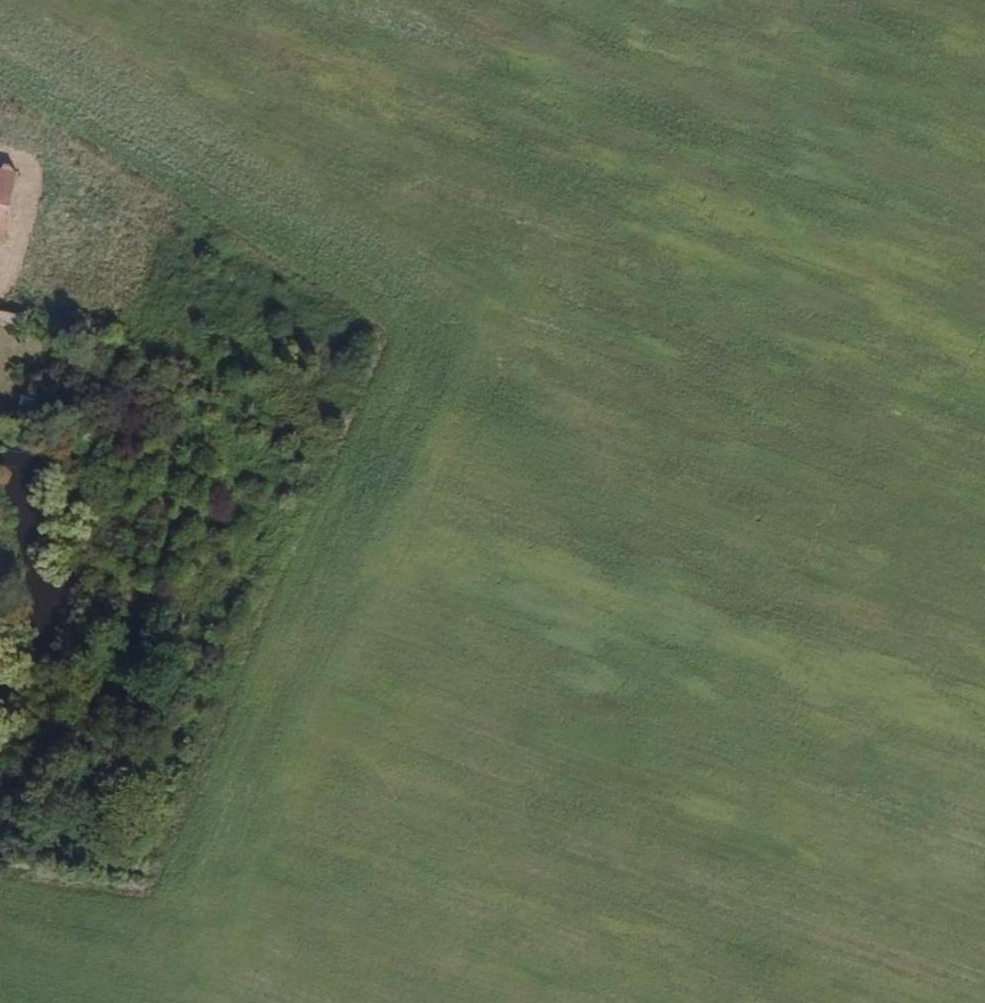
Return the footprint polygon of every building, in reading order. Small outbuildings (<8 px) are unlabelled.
[(23,181),(0,176),(0,231),(14,234),(23,181)]
